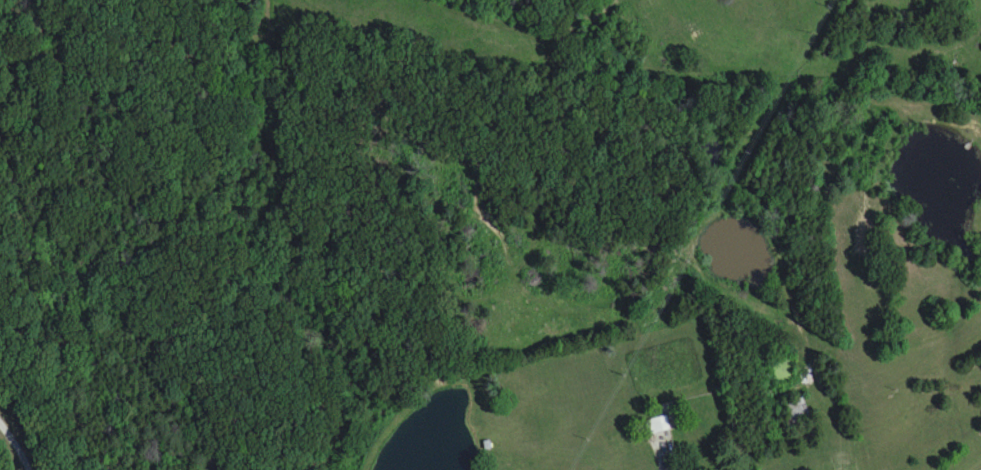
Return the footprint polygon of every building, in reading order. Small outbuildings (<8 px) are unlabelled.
[(661,418),(645,421),(647,434),(679,429),(675,404),(659,407),(661,418)]
